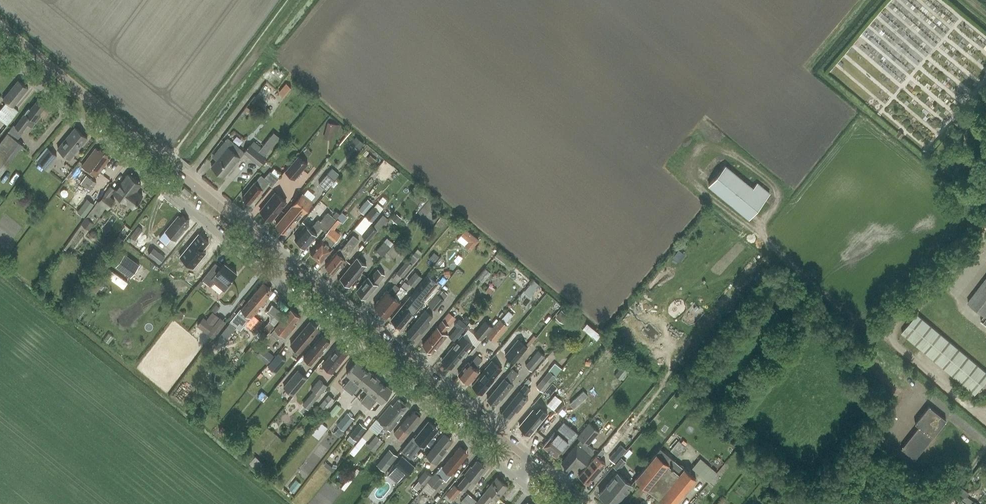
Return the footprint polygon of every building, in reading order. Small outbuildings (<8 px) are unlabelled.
[(947,0),(891,0),(851,50),(856,48),(879,67),(875,88),(884,108),(889,107),(896,112),(901,110),(915,113),(927,122),(928,131),(940,133),(970,96),(972,85),(962,83),(965,71),(969,81),(982,79),(975,74),(976,71),(973,71),(970,74),(969,69),(982,68),(975,52),(983,48),(982,42),(984,42),(980,38),(985,38),(985,31),(947,0)] [(28,88),(19,80),(3,98),(7,102),(0,111),(0,119),(7,125),(19,111),(13,106),(28,88)] [(285,84),(279,92),(284,97),(291,89),(285,84)] [(46,104),(45,103),(44,101),(42,99),(40,99),(39,98),(30,109),(29,108),(15,126),(14,125),(0,143),(0,171),(21,143),(17,140),(23,132),(22,131),(28,124),(32,127),(41,115),(40,113),(46,104)] [(266,107),(267,105),(261,100),(256,106),(268,116),(272,111),(266,107)] [(328,122),(324,138),(332,140),(334,131),(338,132),(340,125),(328,122)] [(70,159),(88,138),(75,127),(58,148),(70,159)] [(357,137),(353,142),(360,148),(364,143),(357,137)] [(220,149),(224,152),(211,166),(223,176),(243,152),(228,140),(220,149)] [(266,158),(258,151),(250,145),(244,153),(259,165),(266,158)] [(47,169),(58,156),(47,147),(36,160),(47,169)] [(96,176),(110,158),(107,156),(108,154),(101,148),(99,150),(96,147),(82,166),(96,176)] [(287,170),(296,178),(309,162),(299,155),(287,170)] [(753,188),(737,175),(725,165),(709,185),(749,218),(770,193),(757,183),(753,188)] [(272,187),(279,178),(270,171),(265,178),(261,175),(255,183),(243,197),(250,203),(257,195),(259,196),(268,184),(272,187)] [(133,208),(134,206),(143,195),(136,190),(141,183),(128,174),(114,193),(133,208)] [(327,174),(319,184),(326,190),(334,180),(327,174)] [(91,190),(96,183),(86,175),(81,183),(91,190)] [(116,199),(105,191),(98,201),(108,209),(116,199)] [(304,212),(314,200),(304,192),(277,225),(286,233),(291,226),(292,226),(297,220),(294,217),(301,209),(304,212)] [(287,202),(279,196),(276,193),(261,211),(272,220),(276,214),(287,202)] [(84,217),(94,204),(87,198),(77,212),(84,217)] [(359,211),(365,215),(373,205),(368,201),(359,211)] [(91,211),(95,214),(96,212),(100,216),(106,208),(98,202),(91,211)] [(374,206),(366,216),(372,222),(381,212),(374,206)] [(94,215),(95,214),(91,211),(87,217),(95,222),(98,218),(94,215)] [(337,211),(333,216),(328,212),(321,221),(318,219),(311,229),(307,225),(295,239),(296,240),(296,241),(300,244),(301,243),(306,247),(317,234),(317,233),(321,228),(326,231),(336,219),(340,214),(337,211)] [(168,242),(172,237),(176,241),(189,225),(187,223),(189,221),(182,215),(180,217),(178,216),(165,231),(161,236),(168,242)] [(378,230),(388,218),(384,215),(374,226),(378,230)] [(87,217),(82,224),(89,229),(95,222),(87,217)] [(338,219),(331,227),(334,229),(341,221),(339,220),(338,219)] [(378,230),(373,226),(372,225),(363,235),(370,240),(378,230)] [(135,240),(143,230),(138,226),(131,236),(135,240)] [(466,229),(461,235),(469,241),(465,245),(471,250),(480,240),(466,229)] [(331,246),(335,241),(326,233),(311,252),(311,253),(319,260),(320,260),(322,261),(333,248),(331,246)] [(198,255),(209,242),(199,234),(188,247),(190,249),(183,258),(188,262),(195,253),(198,255)] [(377,251),(383,256),(391,246),(385,241),(377,251)] [(348,254),(354,247),(348,242),(342,249),(340,247),(326,265),(335,272),(340,266),(342,267),(348,260),(346,259),(349,255),(348,254)] [(387,253),(395,259),(403,249),(396,243),(387,253)] [(166,257),(154,248),(149,255),(160,264),(166,257)] [(515,265),(499,252),(495,256),(512,269),(515,265)] [(434,263),(439,256),(434,253),(429,259),(434,263)] [(131,277),(140,265),(125,254),(117,266),(131,277)] [(361,272),(367,265),(357,257),(340,278),(350,286),(355,279),(356,280),(362,273),(361,272)] [(397,272),(402,277),(413,265),(408,260),(397,272)] [(228,283),(237,273),(225,263),(221,267),(216,263),(203,279),(210,286),(214,282),(225,291),(230,285),(228,283)] [(377,284),(385,274),(378,269),(370,278),(368,276),(362,284),(362,285),(357,291),(358,292),(361,295),(362,295),(366,298),(372,290),(373,291),(379,285),(377,284)] [(408,281),(414,286),(422,277),(415,272),(408,281)] [(968,302),(985,315),(981,321),(985,324),(985,279),(968,302)] [(524,291),(530,297),(539,286),(533,280),(524,291)] [(257,309),(259,306),(272,290),(263,283),(241,309),(251,317),(246,324),(255,331),(262,322),(254,315),(258,310),(257,309)] [(381,311),(400,288),(395,284),(389,291),(387,290),(374,305),(381,311)] [(381,311),(387,316),(400,301),(398,299),(407,289),(402,285),(400,288),(381,311)] [(490,295),(495,289),(491,285),(485,291),(490,295)] [(414,304),(420,297),(414,292),(391,319),(401,327),(413,312),(410,310),(414,304)] [(444,300),(437,294),(428,304),(436,310),(444,300)] [(277,303),(272,309),(280,316),(285,310),(277,303)] [(428,322),(433,316),(424,308),(424,309),(406,331),(413,337),(414,338),(414,337),(422,328),(424,330),(430,323),(428,322)] [(294,322),(299,316),(291,309),(271,333),(278,339),(281,335),(285,338),(297,324),(294,322)] [(495,341),(508,325),(506,323),(513,314),(509,310),(501,319),(488,334),(495,341)] [(448,325),(455,316),(448,311),(441,319),(448,325)] [(207,333),(220,317),(213,312),(207,319),(204,317),(198,326),(207,333)] [(917,314),(902,332),(975,394),(985,382),(985,372),(917,314)] [(443,331),(448,325),(441,319),(422,343),(430,350),(431,348),(433,350),(437,345),(438,346),(447,334),(443,331)] [(457,327),(450,337),(454,341),(467,326),(459,319),(454,325),(457,327)] [(272,330),(277,324),(272,320),(268,326),(272,330)] [(300,352),(319,329),(310,321),(291,344),(300,352)] [(482,338),(492,327),(486,321),(476,333),(482,338)] [(225,338),(235,326),(231,322),(221,334),(225,338)] [(583,329),(597,340),(602,335),(587,323),(583,329)] [(325,347),(330,341),(323,335),(304,357),(312,363),(319,355),(320,356),(326,348),(325,347)] [(462,352),(471,342),(462,335),(447,353),(448,354),(442,360),(444,362),(444,363),(448,365),(451,368),(457,360),(458,361),(464,354),(462,352)] [(516,339),(504,354),(513,362),(526,347),(516,339)] [(332,372),(348,353),(338,345),(323,364),(322,364),(322,365),(332,372)] [(248,359),(255,350),(251,346),(243,355),(248,359)] [(264,347),(257,355),(267,364),(274,356),(264,347)] [(538,350),(525,365),(532,371),(545,356),(538,350)] [(268,366),(276,372),(286,360),(278,353),(268,366)] [(476,368),(483,359),(477,355),(470,363),(468,362),(458,374),(464,378),(463,379),(468,383),(469,382),(470,383),(479,371),(476,368)] [(483,371),(484,371),(472,385),(474,387),(474,388),(476,390),(478,390),(482,394),(490,384),(492,384),(493,382),(493,380),(494,379),(493,378),(501,368),(492,360),(483,371)] [(351,377),(343,386),(348,390),(365,369),(362,367),(363,365),(357,361),(347,373),(351,377)] [(549,371),(556,376),(562,368),(555,363),(549,371)] [(623,366),(615,375),(621,380),(629,371),(623,366)] [(510,383),(518,373),(513,368),(487,399),(489,400),(490,402),(491,403),(493,403),(495,404),(503,395),(505,395),(513,385),(510,383)] [(365,369),(348,390),(352,394),(360,385),(364,388),(375,375),(369,370),(368,371),(365,369)] [(298,370),(284,388),(294,395),(307,378),(298,370)] [(556,376),(549,371),(536,386),(543,392),(556,376)] [(368,391),(361,401),(365,405),(382,383),(380,381),(381,380),(375,375),(364,388),(368,391)] [(312,389),(314,391),(319,395),(327,385),(320,379),(312,389)] [(382,383),(365,405),(370,408),(378,399),(382,403),(392,390),(386,385),(385,386),(382,383)] [(525,395),(530,389),(525,385),(503,411),(504,412),(505,414),(507,416),(509,416),(510,417),(511,417),(510,417),(518,407),(520,407),(528,398),(525,395)] [(308,409),(319,395),(314,391),(303,405),(308,409)] [(329,395),(320,407),(326,411),(335,400),(329,395)] [(548,404),(555,410),(562,401),(555,396),(548,404)] [(402,413),(408,406),(399,398),(393,406),(392,405),(387,411),(386,411),(378,420),(390,431),(398,421),(397,420),(403,414),(402,413)] [(334,416),(342,408),(337,404),(330,413),(334,416)] [(915,459),(946,420),(929,406),(915,423),(919,426),(901,448),(915,459)] [(519,426),(529,435),(547,413),(540,407),(536,412),(533,410),(519,426)] [(414,424),(421,416),(420,415),(420,414),(416,411),(415,412),(414,411),(410,416),(409,415),(394,433),(402,440),(414,425),(414,424)] [(602,460),(607,453),(637,417),(632,412),(602,449),(579,476),(588,484),(606,463),(602,460)] [(347,413),(337,425),(344,430),(354,418),(347,413)] [(315,432),(323,437),(331,425),(324,420),(315,432)] [(425,446),(438,429),(429,421),(415,438),(425,446)] [(580,439),(562,462),(570,469),(575,462),(581,467),(594,451),(593,449),(589,445),(600,431),(589,422),(577,436),(580,439)] [(360,423),(350,435),(356,440),(366,428),(360,423)] [(367,440),(374,431),(370,427),(362,436),(367,440)] [(568,443),(573,437),(561,427),(556,433),(555,432),(543,446),(556,457),(561,451),(562,452),(569,444),(568,443)] [(446,448),(452,440),(444,433),(426,455),(436,463),(447,450),(446,448)] [(368,446),(375,451),(383,441),(376,435),(368,446)] [(234,445),(243,452),(249,445),(240,438),(234,445)] [(671,450),(678,456),(686,447),(679,440),(671,450)] [(867,445),(877,453),(880,448),(871,440),(867,445)] [(431,495),(436,489),(445,479),(441,476),(446,470),(451,474),(468,453),(460,446),(443,467),(441,466),(436,472),(428,482),(423,488),(431,495)] [(388,448),(376,463),(385,470),(397,455),(388,448)] [(696,479),(661,449),(636,478),(667,503),(675,503),(696,479)] [(609,459),(614,463),(620,456),(615,451),(609,459)] [(402,456),(394,465),(405,475),(413,466),(402,456)] [(619,471),(621,469),(626,462),(621,458),(614,466),(619,471)] [(701,459),(693,468),(709,482),(717,473),(701,459)] [(479,475),(486,467),(477,460),(472,466),(471,466),(465,474),(466,475),(458,485),(465,490),(473,481),(475,483),(481,476),(479,475)] [(418,480),(425,485),(432,476),(426,471),(418,480)] [(632,484),(617,472),(599,493),(612,503),(615,503),(632,484)] [(508,486),(497,477),(487,490),(476,503),(488,503),(494,496),(497,498),(497,499),(498,499),(508,486)] [(447,495),(453,500),(461,491),(454,486),(447,495)] [(959,492),(965,497),(969,492),(962,487),(959,492)] [(462,503),(474,503),(476,501),(468,494),(460,502),(462,503)]
